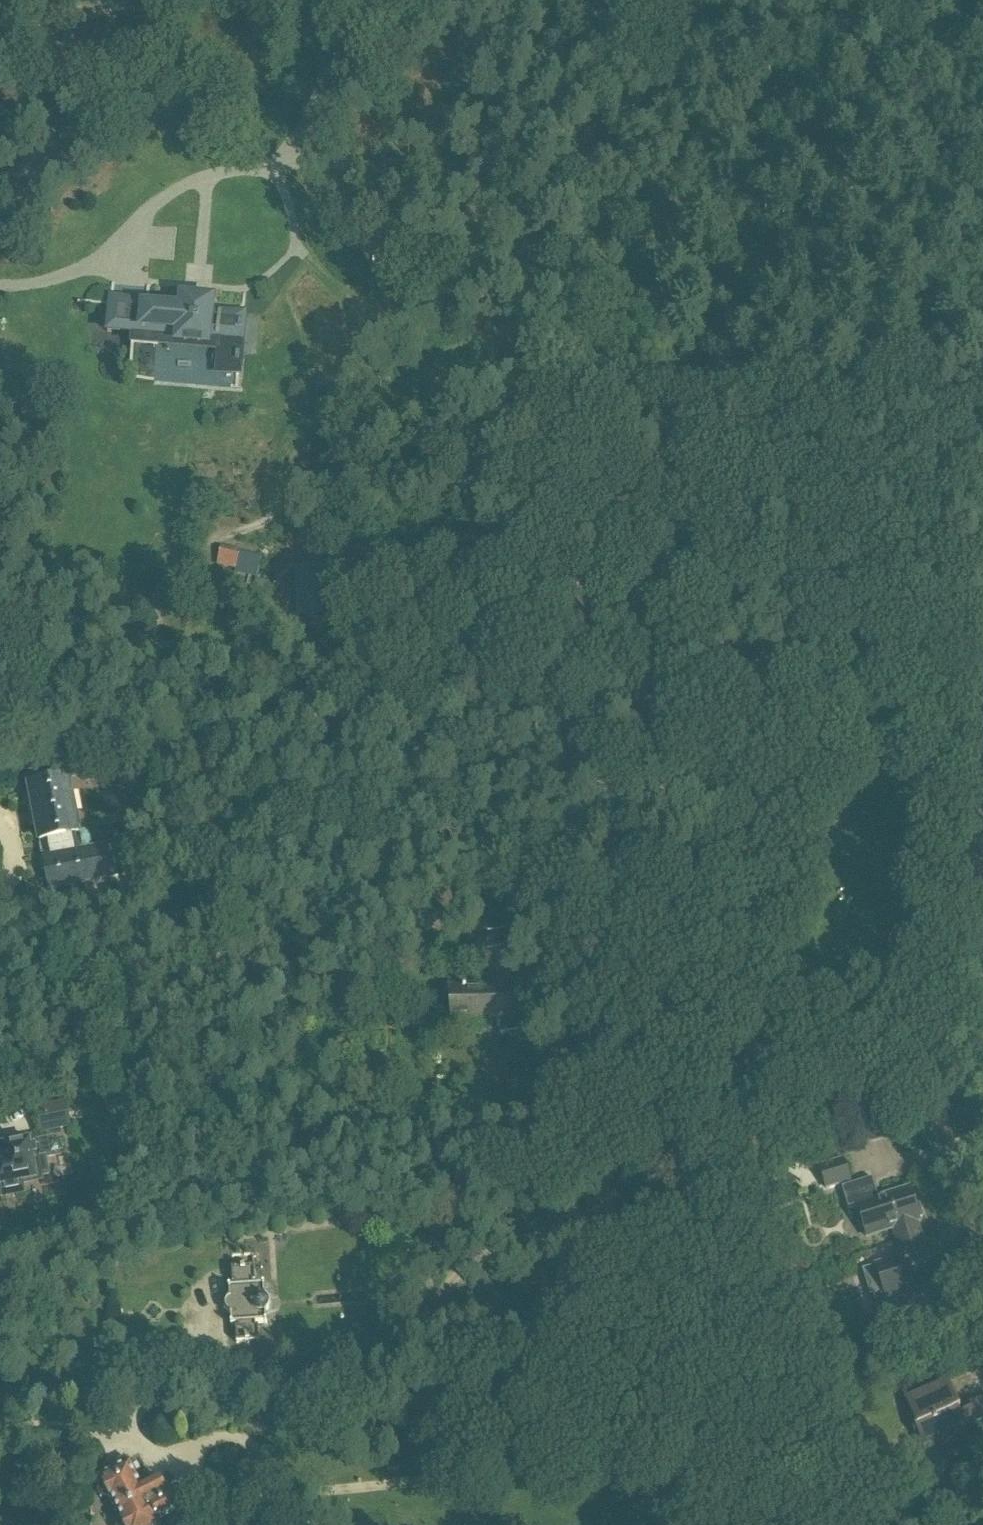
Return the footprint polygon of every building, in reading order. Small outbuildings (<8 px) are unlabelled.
[(145,321),(110,318),(109,332),(135,334),(134,347),(160,349),(161,339),(185,341),(184,345),(188,345),(187,349),(203,350),(204,346),(207,347),(207,340),(243,343),(245,317),(210,314),(210,305),(212,305),(213,303),(206,303),(206,300),(190,299),(190,301),(183,301),(182,303),(184,303),(184,306),(149,303),(149,302),(147,302),(145,321)] [(85,832),(81,833),(70,776),(26,785),(38,846),(40,846),(43,858),(41,858),(48,892),(117,878),(111,845),(90,849),(93,845),(90,835),(85,832)] [(156,811),(155,811),(154,811),(153,811),(152,811),(152,812),(151,812),(150,813),(149,814),(149,815),(148,815),(148,816),(148,817),(148,818),(148,819),(148,820),(149,821),(149,822),(150,822),(150,823),(151,823),(151,824),(152,824),(153,824),(153,825),(154,825),(155,825),(156,825),(156,824),(157,824),(158,824),(158,823),(159,823),(159,822),(160,822),(160,821),(161,821),(161,820),(161,819),(161,818),(161,817),(161,816),(161,815),(160,815),(160,814),(160,813),(159,813),(159,812),(158,812),(157,812),(157,811),(156,811)] [(477,990),(452,991),(453,1020),(492,1019),(497,1018),(497,1030),(500,1030),(501,1030),(501,1034),(510,1033),(510,1036),(519,1035),(518,1031),(523,1030),(520,1011),(519,1010),(525,1009),(527,1008),(529,992),(526,992),(522,974),(516,975),(513,975),(507,938),(501,939),(490,941),(473,944),(474,970),(476,970),(476,973),(497,972),(498,984),(499,987),(499,989),(477,990)] [(536,1023),(527,1025),(529,1037),(538,1035),(536,1023)] [(40,1133),(69,1127),(64,1104),(35,1110),(40,1133)] [(836,1148),(833,1135),(817,1139),(820,1152),(836,1148)] [(0,1150),(0,1191),(1,1198),(15,1195),(25,1192),(24,1185),(39,1182),(39,1179),(43,1178),(51,1177),(48,1159),(56,1157),(55,1154),(63,1153),(60,1140),(52,1142),(52,1141),(52,1139),(4,1149),(0,1150)] [(827,1190),(850,1183),(844,1160),(820,1166),(827,1190)] [(898,1244),(922,1237),(917,1222),(920,1221),(910,1189),(880,1199),(873,1178),(849,1186),(842,1188),(849,1210),(858,1207),(860,1215),(858,1219),(860,1227),(864,1226),(868,1238),(894,1230),(898,1244)] [(926,1251),(922,1237),(898,1244),(902,1258),(876,1266),(884,1290),(873,1294),(879,1315),(864,1319),(873,1349),(902,1340),(894,1314),(916,1307),(914,1301),(920,1299),(917,1289),(939,1282),(929,1250),(926,1251)] [(228,1314),(230,1315),(231,1326),(239,1325),(239,1328),(237,1328),(238,1344),(262,1343),(261,1327),(259,1327),(259,1324),(270,1323),(269,1313),(271,1312),(272,1310),(273,1307),(274,1304),(273,1301),(272,1299),(270,1297),(268,1295),(267,1286),(257,1287),(256,1283),(259,1283),(258,1267),(233,1269),(234,1284),(236,1284),(236,1288),(228,1288),(229,1299),(227,1301),(226,1303),(225,1305),(225,1307),(225,1308),(226,1310),(227,1312),(228,1314)] [(853,1355),(856,1365),(867,1362),(865,1352),(853,1355)] [(964,1415),(949,1382),(906,1401),(917,1427),(915,1428),(925,1449),(939,1443),(945,1457),(979,1443),(972,1428),(982,1423),(976,1409),(964,1415)] [(120,1524),(160,1524),(158,1521),(177,1511),(162,1480),(142,1490),(130,1465),(129,1465),(126,1458),(111,1466),(114,1473),(100,1480),(103,1485),(98,1493),(102,1499),(110,1499),(122,1522),(120,1524)]
